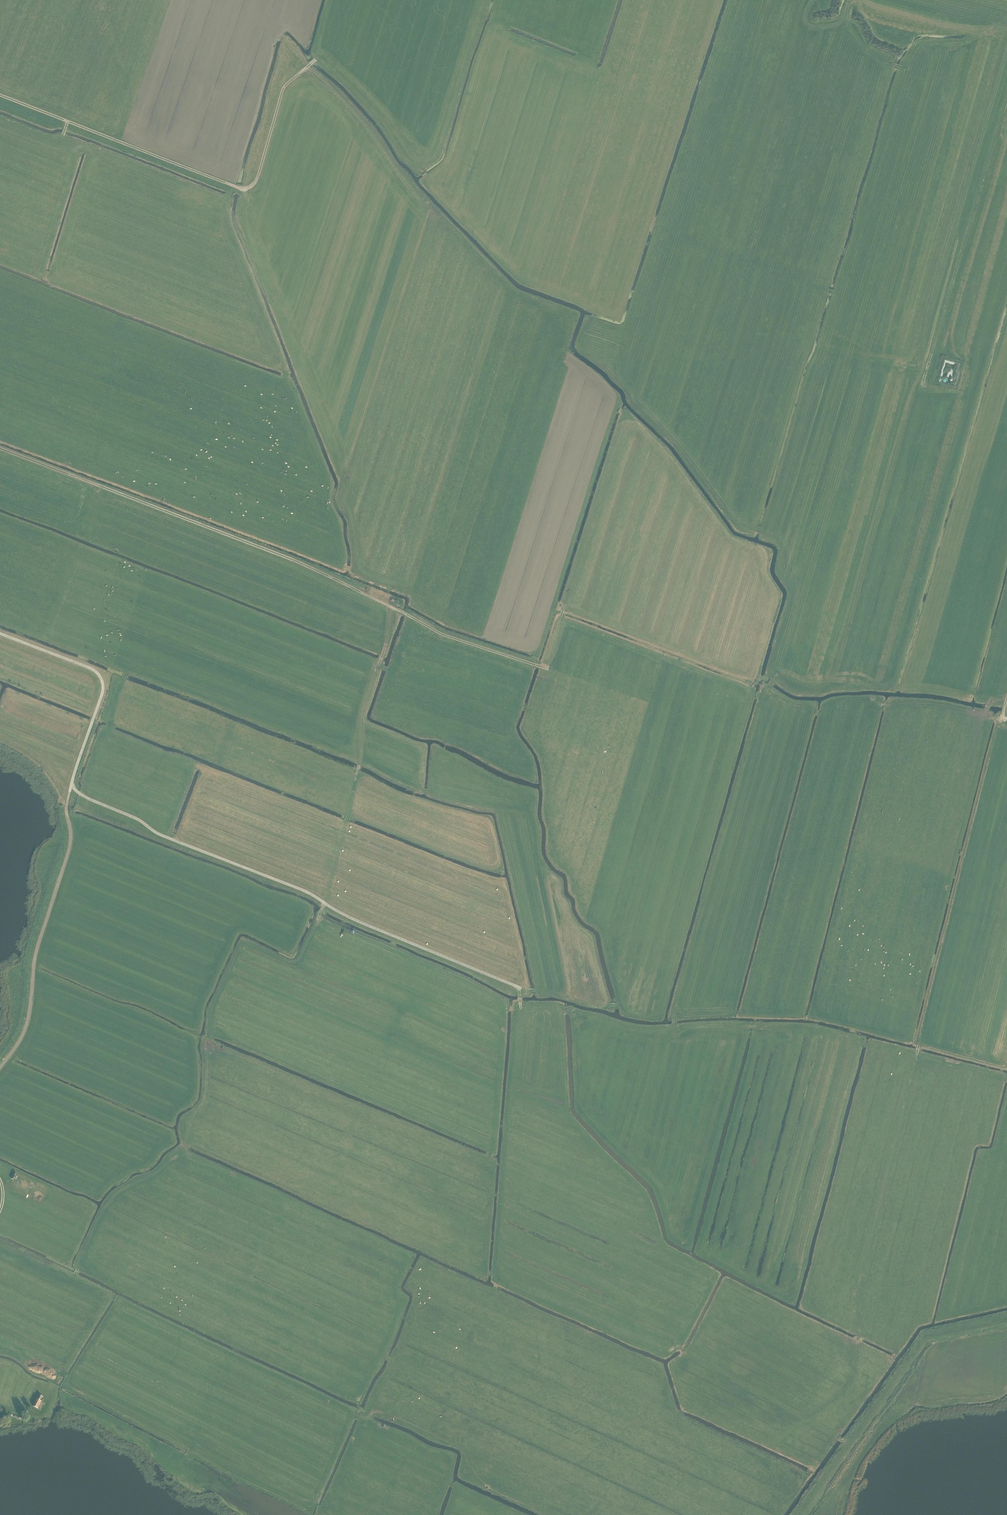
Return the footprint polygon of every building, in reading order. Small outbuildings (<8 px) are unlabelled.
[(41,1401),(43,1397),(39,1395),(37,1399),(36,1399),(33,1406),(38,1408),(41,1401)]
